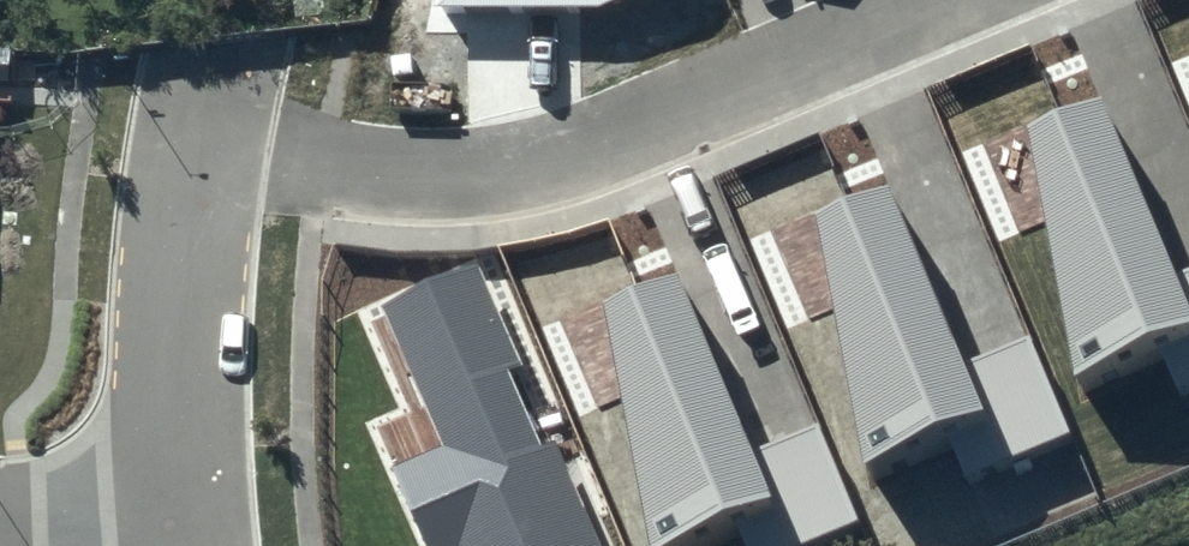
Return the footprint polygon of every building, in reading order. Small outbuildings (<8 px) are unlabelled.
[(443,12),(604,11),(627,0),(445,0),(443,12)] [(1172,275),(1097,103),(1027,132),(1080,386),(1162,351),(1180,397),(1188,393),(1188,268),(1172,275)] [(1075,438),(1030,333),(963,360),(888,188),(818,217),(870,471),(952,436),(971,482),(1075,438)] [(477,267),(386,310),(442,444),(393,469),(425,545),(602,545),(477,267)] [(818,421),(751,448),(676,276),(606,305),(656,545),(689,545),(740,524),(749,545),(816,545),(863,527),(818,421)]
